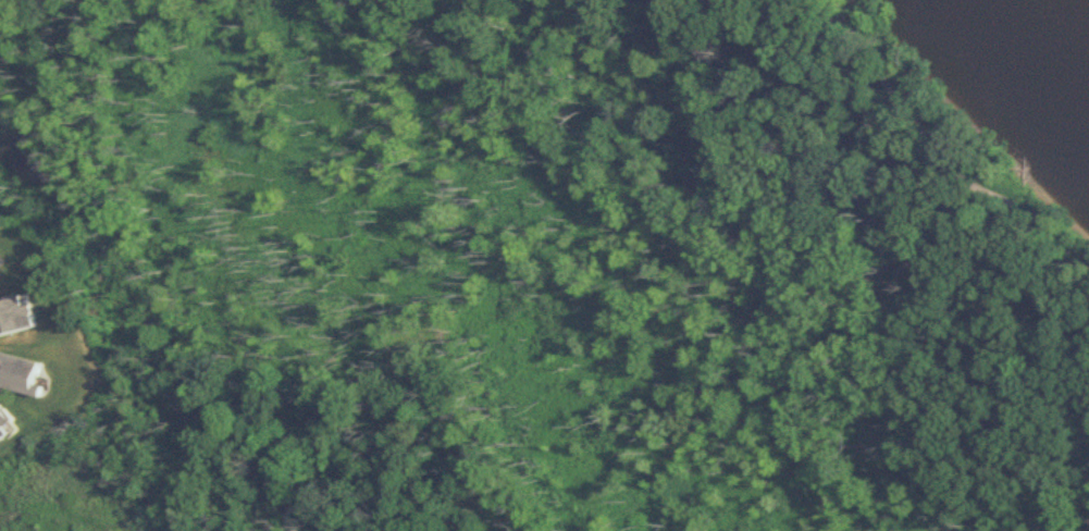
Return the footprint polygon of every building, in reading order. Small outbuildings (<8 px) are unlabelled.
[(37,303),(32,304),(29,294),(0,302),(0,338),(43,326),(37,303)] [(47,362),(0,352),(0,370),(11,372),(8,388),(48,396),(50,386),(42,384),(47,362)] [(10,428),(19,421),(0,397),(0,445),(15,433),(10,428)]
